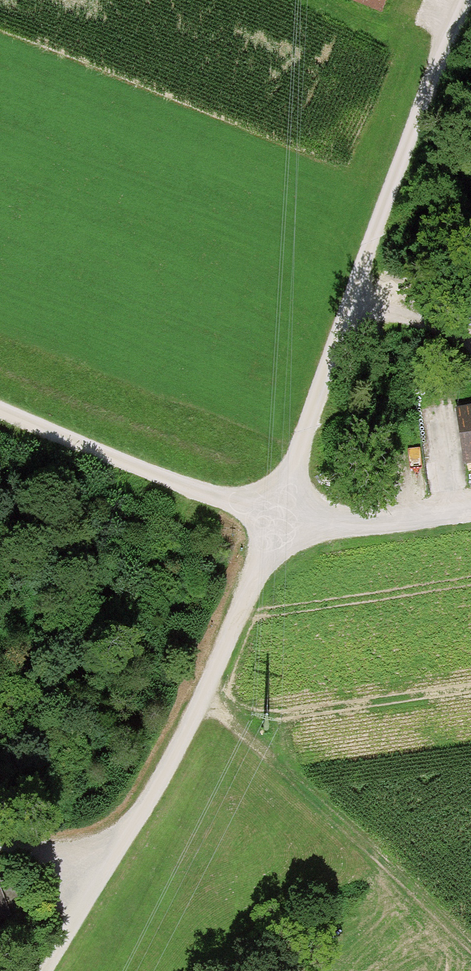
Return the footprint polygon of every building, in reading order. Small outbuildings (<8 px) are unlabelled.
[(380,17),(386,0),(339,0),(380,17)] [(470,458),(470,408),(457,410),(463,459),(470,458)] [(17,916),(0,880),(0,924),(17,916)]
